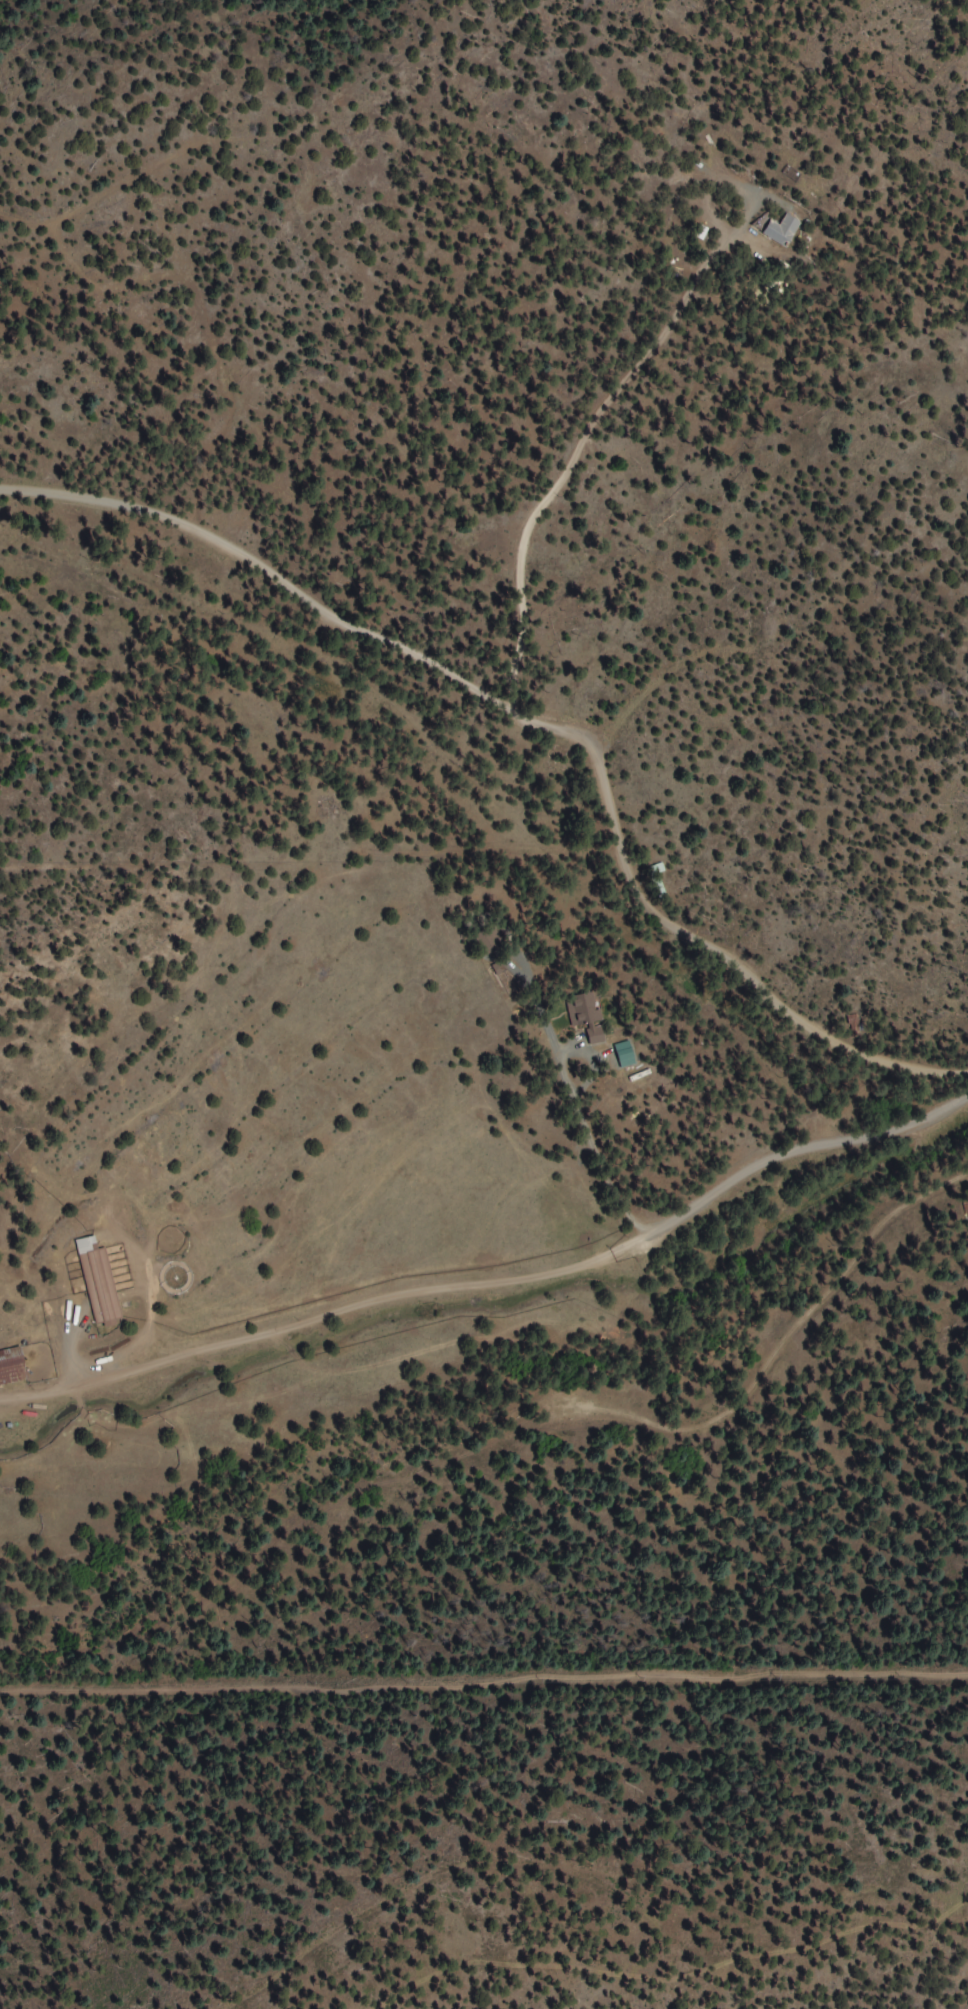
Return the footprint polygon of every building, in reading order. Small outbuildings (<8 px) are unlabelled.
[(778,226),(770,221),(761,234),(784,249),(801,225),(787,214),(778,226)] [(570,1028),(585,1025),(588,1044),(603,1042),(600,1025),(598,1025),(593,994),(566,999),(570,1028)] [(106,1248),(98,1249),(95,1236),(77,1240),(94,1328),(121,1323),(106,1248)] [(26,1382),(20,1348),(0,1351),(0,1387),(26,1382)]
